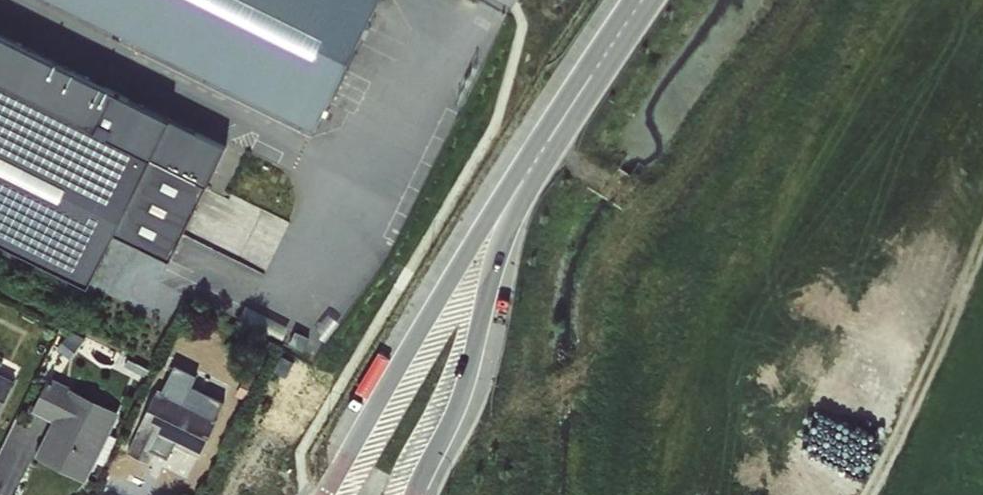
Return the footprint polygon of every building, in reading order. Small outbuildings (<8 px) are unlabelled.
[(311,125),(373,0),(59,0),(311,125)] [(88,285),(115,230),(169,256),(225,144),(0,33),(0,241),(88,285)] [(21,372),(0,362),(0,417),(21,372)] [(55,418),(39,456),(94,480),(125,407),(53,376),(37,411),(55,418)] [(131,451),(154,461),(165,438),(205,456),(223,415),(160,387),(131,451)]
